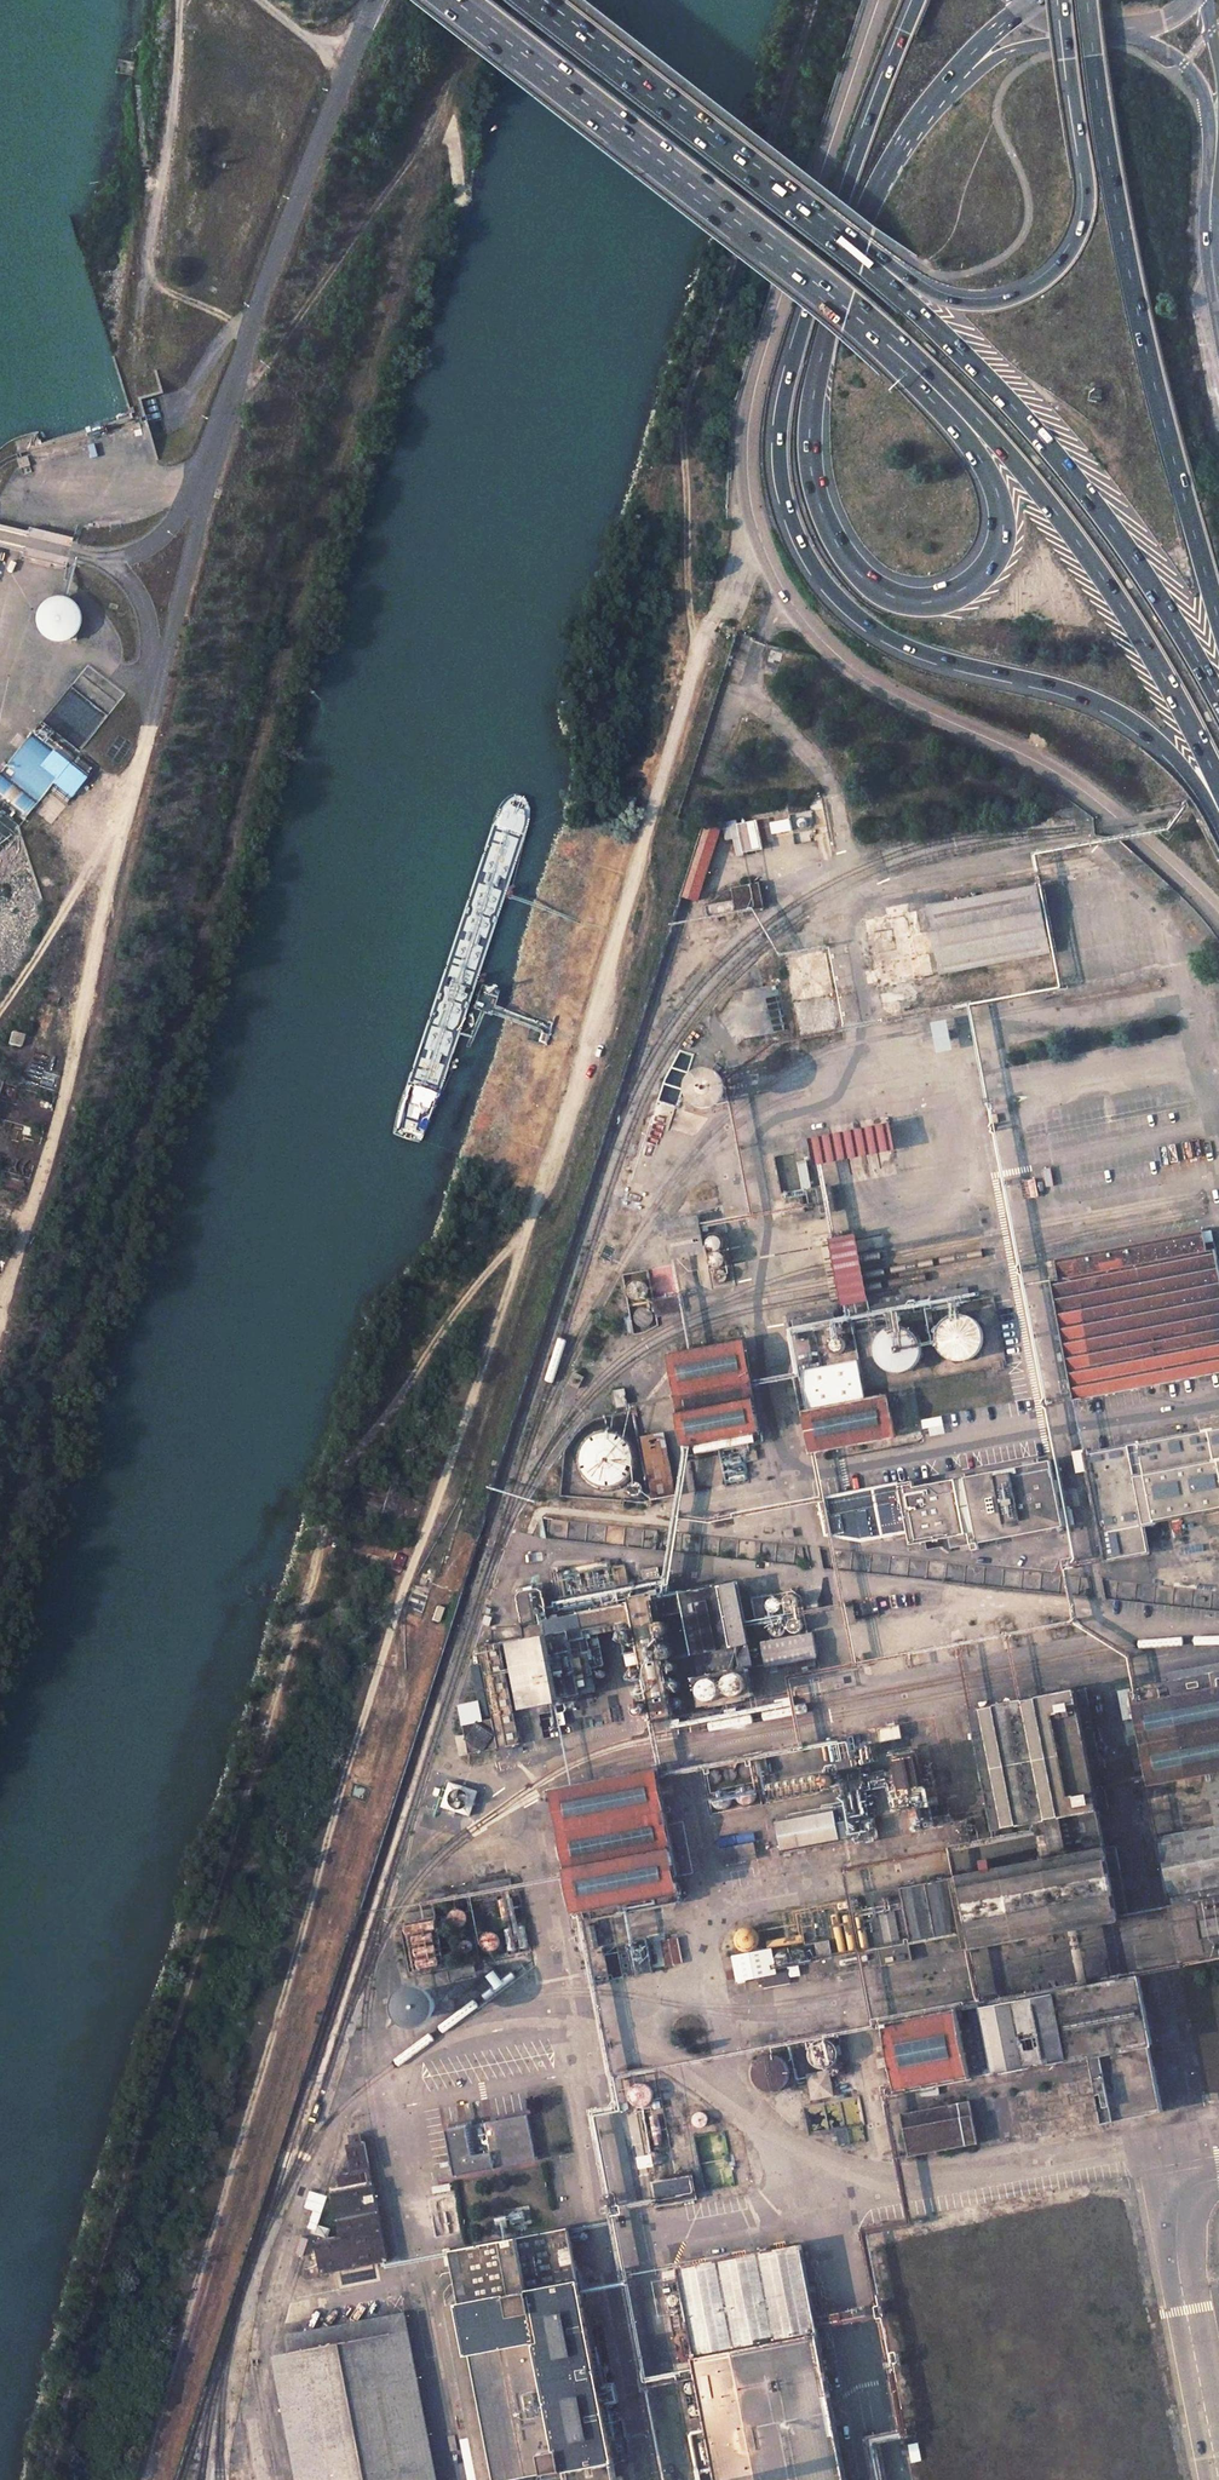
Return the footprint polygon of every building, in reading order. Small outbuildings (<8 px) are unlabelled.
[(78,624),(80,619),(80,614),(79,610),(76,605),(73,602),(69,599),(64,598),(59,599),(54,600),(50,603),(47,607),(45,612),(45,617),(46,622),(48,626),(52,630),(56,632),(61,633),(66,633),(71,631),(75,628),(78,624)] [(61,633),(76,637),(78,624),(75,628),(71,631),(66,633),(61,633)] [(0,780),(0,805),(27,825),(76,760),(37,731),(0,780)] [(787,814),(793,845),(810,841),(808,835),(814,835),(809,810),(787,814)] [(760,849),(755,821),(736,825),(742,854),(760,849)] [(696,901),(718,828),(705,823),(681,897),(696,901)] [(939,975),(1050,955),(1037,886),(927,906),(939,975)] [(763,909),(760,887),(750,889),(754,911),(763,909)] [(711,919),(754,911),(750,889),(733,892),(709,907),(711,919)] [(869,951),(875,982),(916,972),(928,970),(923,951),(912,953),(909,933),(918,931),(915,908),(862,918),(865,931),(852,934),(856,954),(869,951)] [(786,955),(804,1036),(835,1030),(827,989),(835,988),(827,946),(786,955)] [(491,996),(473,991),(466,1014),(483,1020),(491,996)] [(898,996),(879,1000),(883,1019),(902,1015),(898,996)] [(679,1104),(697,1050),(681,1045),(665,1074),(658,1097),(679,1104)] [(709,1063),(705,1064),(703,1064),(699,1067),(696,1069),(694,1072),(691,1076),(690,1080),(690,1083),(690,1088),(691,1092),(692,1095),(694,1099),(698,1102),(702,1104),(706,1106),(710,1107),(714,1107),(718,1106),(722,1104),(725,1102),(728,1099),(731,1095),(732,1091),(733,1087),(733,1082),(732,1078),(731,1075),(728,1071),(725,1068),(721,1065),(717,1064),(712,1063),(709,1063)] [(817,1160),(892,1145),(887,1121),(811,1137),(817,1160)] [(803,1185),(794,1148),(772,1153),(781,1190),(803,1185)] [(815,1186),(820,1210),(835,1207),(830,1184),(815,1186)] [(699,1212),(669,1218),(676,1252),(706,1247),(699,1212)] [(1203,1236),(1206,1249),(1213,1248),(1209,1226),(1202,1228),(1203,1234),(1203,1236)] [(1048,1258),(1074,1396),(1195,1372),(1197,1380),(1208,1378),(1207,1369),(1218,1367),(1218,1276),(1213,1248),(1206,1249),(1203,1236),(1203,1234),(1202,1228),(1048,1258)] [(732,1276),(722,1230),(706,1234),(714,1280),(732,1276)] [(620,1271),(630,1332),(644,1330),(657,1320),(656,1310),(679,1305),(676,1289),(652,1293),(647,1266),(620,1271)] [(988,1293),(906,1308),(904,1298),(868,1304),(870,1316),(832,1324),(829,1309),(795,1316),(799,1336),(810,1335),(817,1365),(798,1368),(806,1408),(799,1408),(807,1448),(889,1431),(881,1393),(865,1396),(864,1388),(1001,1359),(988,1293)] [(668,1358),(683,1445),(759,1429),(742,1342),(668,1358)] [(620,1386),(611,1388),(614,1404),(624,1402),(620,1386)] [(559,1495),(652,1505),(632,1407),(603,1415),(591,1420),(588,1422),(583,1426),(570,1438),(566,1445),(562,1453),(559,1495)] [(1084,1452),(1106,1558),(1145,1549),(1139,1519),(1218,1503),(1218,1425),(1084,1452)] [(640,1436),(651,1496),(671,1492),(660,1432),(640,1436)] [(753,1453),(754,1463),(762,1461),(760,1452),(753,1453)] [(712,1456),(686,1461),(692,1494),(744,1484),(739,1455),(713,1461),(712,1456)] [(865,1537),(906,1527),(909,1542),(944,1535),(945,1541),(941,1545),(949,1551),(952,1547),(1075,1523),(1072,1507),(1061,1509),(1057,1490),(1063,1489),(1060,1476),(1054,1478),(1050,1457),(913,1485),(912,1477),(819,1495),(827,1532),(865,1537)] [(786,1518),(784,1505),(771,1507),(771,1509),(773,1521),(786,1518)] [(762,1511),(765,1523),(773,1521),(771,1509),(762,1511)] [(732,1529),(749,1531),(761,1528),(757,1510),(729,1514),(732,1529)] [(404,1557),(394,1554),(390,1569),(399,1572),(404,1557)] [(656,1561),(639,1566),(642,1575),(657,1571),(656,1561)] [(606,1562),(551,1574),(556,1596),(625,1582),(622,1566),(610,1568),(609,1563),(606,1562)] [(422,1587),(413,1585),(405,1612),(421,1617),(435,1571),(428,1569),(422,1587)] [(653,1593),(548,1613),(540,1580),(517,1584),(538,1699),(600,1686),(598,1673),(607,1671),(599,1630),(591,1632),(589,1626),(636,1617),(637,1623),(622,1626),(624,1638),(639,1634),(644,1660),(629,1663),(631,1675),(646,1672),(651,1696),(636,1699),(638,1709),(653,1706),(654,1712),(675,1707),(675,1704),(682,1703),(666,1611),(657,1613),(653,1593)] [(684,1588),(688,1607),(696,1648),(745,1638),(736,1583),(724,1585),(723,1580),(684,1588)] [(801,1600),(791,1587),(765,1593),(773,1635),(806,1629),(801,1600)] [(666,1611),(688,1607),(684,1588),(653,1593),(657,1613),(666,1611)] [(443,1608),(437,1606),(432,1620),(438,1622),(443,1608)] [(806,1629),(773,1635),(760,1637),(764,1658),(813,1649),(810,1628),(806,1629)] [(523,1733),(503,1632),(480,1637),(494,1707),(465,1712),(470,1743),(523,1733)] [(686,1674),(749,1660),(751,1659),(748,1637),(745,1638),(696,1648),(681,1651),(686,1674)] [(482,1654),(473,1656),(481,1700),(463,1703),(464,1710),(492,1705),(482,1654)] [(730,1684),(734,1686),(735,1687),(738,1687),(741,1686),(744,1684),(746,1681),(747,1676),(746,1673),(743,1670),(740,1669),(737,1668),(733,1670),(730,1671),(728,1675),(728,1678),(729,1681),(730,1684)] [(1218,1685),(1218,1669),(1160,1680),(1162,1694),(1218,1685)] [(716,1692),(719,1691),(720,1690),(723,1688),(724,1684),(724,1681),(723,1678),(720,1674),(718,1673),(713,1673),(710,1674),(708,1676),(705,1680),(705,1683),(707,1687),(709,1690),(711,1691),(716,1692)] [(1162,1694),(1160,1680),(1120,1687),(1124,1714),(1136,1712),(1148,1782),(1208,1770),(1217,1821),(1158,1831),(1171,1895),(1218,1886),(1218,1685),(1162,1694)] [(1106,1806),(1082,1689),(972,1709),(996,1826),(1038,1819),(1101,1807),(1106,1806)] [(886,1736),(898,1734),(896,1724),(884,1727),(886,1736)] [(470,1743),(467,1726),(456,1728),(458,1745),(470,1743)] [(706,1813),(749,1805),(757,1803),(752,1773),(766,1770),(763,1754),(698,1765),(706,1813)] [(897,1760),(902,1790),(922,1787),(916,1756),(897,1760)] [(836,1762),(840,1781),(858,1776),(854,1758),(836,1762)] [(554,1791),(575,1910),(588,1907),(590,1918),(681,1900),(654,1771),(554,1791)] [(366,1789),(354,1785),(351,1796),(362,1800),(366,1789)] [(1045,1852),(1108,1841),(1101,1807),(1038,1819),(1045,1852)] [(829,1815),(774,1825),(779,1853),(834,1842),(829,1815)] [(962,1828),(962,1831),(963,1832),(964,1834),(966,1835),(968,1836),(972,1835),(973,1834),(975,1832),(976,1830),(975,1827),(974,1825),(973,1823),(970,1822),(968,1822),(965,1824),(963,1825),(962,1828)] [(966,1939),(1123,1909),(1111,1840),(1108,1841),(1045,1852),(953,1868),(966,1939)] [(751,1843),(716,1850),(719,1866),(753,1858),(751,1843)] [(940,1870),(862,1884),(875,1956),(906,1951),(902,1930),(938,1923),(939,1933),(952,1930),(940,1870)] [(507,1875),(476,1881),(478,1889),(509,1882),(507,1875)] [(1218,1950),(1218,1886),(1171,1895),(1182,1956),(1197,1954),(1212,1951),(1218,1950)] [(519,1887),(402,1909),(413,1967),(530,1944),(519,1887)] [(848,1904),(853,1932),(855,1934),(857,1934),(860,1932),(860,1930),(855,1900),(854,1900),(851,1900),(849,1902),(848,1904)] [(836,1906),(839,1933),(840,1933),(841,1934),(844,1935),(847,1934),(848,1932),(844,1905),(842,1903),(839,1903),(837,1904),(836,1906)] [(837,1937),(832,1908),(830,1906),(828,1905),(826,1906),(825,1908),(830,1936),(831,1938),(833,1939),(835,1939),(837,1937)] [(729,1924),(728,1928),(729,1930),(729,1932),(731,1935),(734,1938),(738,1939),(742,1939),(746,1938),(749,1936),(750,1935),(752,1933),(753,1929),(753,1925),(752,1921),(749,1918),(746,1916),(744,1915),(740,1915),(736,1915),(735,1916),(731,1919),(730,1920),(729,1924)] [(794,1923),(762,1929),(760,1932),(760,1934),(761,1936),(764,1938),(794,1932),(794,1931),(796,1929),(796,1927),(795,1925),(794,1923)] [(1088,1980),(1087,1969),(1096,1969),(1093,1929),(1074,1930),(1077,1981),(1088,1980)] [(807,1932),(810,1950),(824,1947),(821,1930),(807,1932)] [(664,1966),(682,1964),(678,1937),(660,1940),(664,1966)] [(789,1946),(791,1949),(792,1949),(795,1949),(796,1949),(798,1947),(798,1945),(798,1943),(798,1942),(796,1940),(794,1940),(792,1940),(790,1941),(789,1942),(789,1944),(789,1946)] [(772,1946),(772,1948),(773,1949),(774,1951),(776,1952),(777,1953),(780,1952),(782,1950),(783,1947),(783,1946),(782,1944),(780,1942),(778,1942),(777,1942),(774,1943),(773,1944),(772,1946)] [(983,1949),(970,1950),(974,1995),(987,1994),(983,1949)] [(1198,1963),(1214,1958),(1212,1951),(1197,1954),(1198,1963)] [(731,1957),(723,1958),(725,1971),(733,1970),(731,1957)] [(762,1961),(755,1966),(758,1976),(783,1971),(780,1959),(762,1961)] [(460,1970),(471,1968),(470,1960),(458,1962),(460,1970)] [(415,2014),(419,2013),(421,2012),(425,2010),(428,2006),(429,2004),(430,1999),(430,1997),(428,1992),(425,1989),(422,1986),(419,1985),(415,1984),(410,1985),(408,1986),(404,1989),(402,1993),(401,1998),(401,2003),(402,2005),(404,2009),(408,2012),(410,2013),(415,2014)] [(970,2096),(1069,2077),(1072,2097),(1014,2107),(1022,2150),(1157,2124),(1146,2061),(1150,2060),(1139,1997),(964,2028),(966,2042),(961,2043),(970,2093),(970,2096)] [(898,2106),(970,2093),(961,2043),(958,2029),(957,2025),(884,2039),(898,2106)] [(820,2060),(818,2063),(817,2065),(817,2070),(817,2072),(819,2076),(820,2077),(823,2080),(827,2082),(829,2082),(834,2081),(837,2080),(841,2077),(843,2073),(843,2071),(843,2067),(842,2062),(839,2059),(838,2058),(834,2056),(829,2055),(827,2055),(823,2057),(820,2060)] [(779,2069),(773,2070),(770,2070),(765,2073),(761,2078),(759,2083),(758,2089),(759,2091),(761,2097),(763,2099),(767,2103),(773,2105),(775,2105),(781,2105),(786,2102),(791,2098),(792,2096),(793,2093),(794,2087),(793,2082),(791,2077),(787,2073),(781,2070),(779,2069)] [(645,2096),(648,2092),(649,2091),(650,2087),(649,2082),(645,2078),(642,2077),(639,2076),(635,2077),(632,2079),(629,2083),(628,2084),(628,2088),(629,2091),(631,2094),(633,2096),(637,2098),(642,2098),(645,2096)] [(834,2088),(814,2092),(818,2115),(838,2111),(834,2088)] [(667,2141),(660,2102),(641,2107),(647,2145),(667,2141)] [(531,2111),(449,2127),(458,2173),(539,2157),(531,2111)] [(910,2172),(977,2160),(969,2117),(903,2130),(910,2172)] [(351,2143),(348,2143),(353,2171),(338,2174),(341,2186),(332,2188),(341,2233),(314,2238),(321,2271),(387,2258),(364,2140),(361,2141),(359,2131),(349,2133),(351,2143)] [(688,2170),(651,2177),(655,2198),(693,2190),(688,2170)] [(316,2228),(327,2193),(308,2187),(302,2205),(312,2208),(306,2224),(316,2228)] [(454,2247),(481,2390),(466,2393),(483,2479),(502,2479),(549,2471),(551,2479),(621,2479),(614,2440),(618,2439),(614,2416),(624,2414),(606,2321),(596,2323),(593,2306),(588,2307),(572,2224),(454,2247)] [(697,2377),(679,2382),(687,2423),(705,2418),(717,2479),(844,2479),(798,2246),(676,2269),(657,2274),(674,2365),(694,2360),(697,2377)] [(316,2479),(423,2479),(395,2329),(309,2346),(297,2382),(316,2479)] [(624,2414),(614,2416),(618,2439),(623,2463),(633,2461),(624,2414)]
